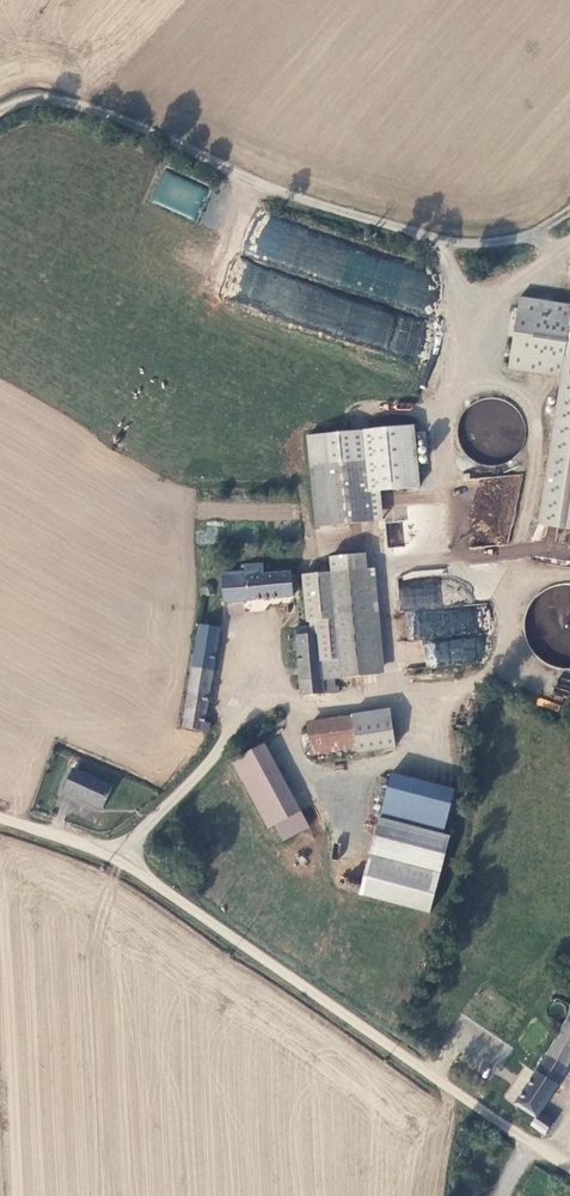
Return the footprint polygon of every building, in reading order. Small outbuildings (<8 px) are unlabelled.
[(267,217),(256,252),(307,269),(312,253),(330,259),(326,270),(338,274),(348,244),(267,217)] [(425,285),(428,274),(365,253),(362,262),(353,259),(350,266),(364,271),(359,287),(410,303),(416,283),(425,285)] [(565,388),(569,367),(569,314),(528,305),(526,316),(523,316),(521,322),(524,323),(513,377),(565,388)] [(565,388),(535,533),(569,541),(569,367),(565,388)] [(465,481),(531,470),(520,401),(502,404),(500,390),(452,397),(465,481)] [(370,462),(374,491),(417,488),(414,432),(313,440),(315,466),(357,462),(370,462)] [(357,462),(315,466),(320,526),(363,523),(357,462)] [(363,523),(376,522),(374,491),(370,462),(357,462),(363,523)] [(403,522),(387,522),(387,545),(403,545),(403,522)] [(331,560),(332,574),(334,574),(367,572),(366,558),(331,560)] [(294,597),(293,574),(264,576),(264,566),(246,567),(246,573),(222,575),(225,603),(294,597)] [(376,676),(367,572),(334,574),(340,660),(341,680),(376,676)] [(340,660),(334,574),(332,574),(301,577),(305,622),(308,621),(309,627),(319,626),(322,662),(340,660)] [(423,640),(426,667),(430,667),(481,660),(482,655),(478,628),(479,623),(477,606),(473,606),(444,610),(440,609),(442,599),(439,579),(390,585),(400,587),(399,595),(401,610),(414,612),(415,620),(413,638),(423,640)] [(545,586),(540,592),(533,593),(521,605),(526,643),(531,648),(534,666),(540,673),(545,668),(556,679),(558,688),(565,696),(569,691),(569,583),(545,586)] [(204,592),(205,594),(205,595),(207,596),(210,596),(212,596),(213,594),(214,592),(214,589),(213,587),(211,586),(209,585),(207,586),(205,587),(204,590),(204,592)] [(202,617),(184,729),(209,733),(210,725),(205,724),(221,620),(202,617)] [(319,626),(309,627),(296,628),(302,696),(337,694),(336,680),(341,680),(340,660),(322,662),(319,626)] [(537,699),(536,706),(558,710),(560,703),(537,699)] [(355,749),(356,754),(394,749),(390,717),(351,723),(355,749)] [(351,723),(307,729),(311,755),(355,749),(351,723)] [(241,759),(284,842),(310,828),(266,746),(241,759)] [(104,811),(113,787),(72,771),(63,796),(104,811)] [(353,779),(331,818),(386,850),(408,811),(353,779)] [(517,1106),(536,1119),(532,1126),(547,1136),(555,1123),(541,1113),(568,1069),(566,1068),(569,1062),(569,1019),(559,1037),(517,1106)]
